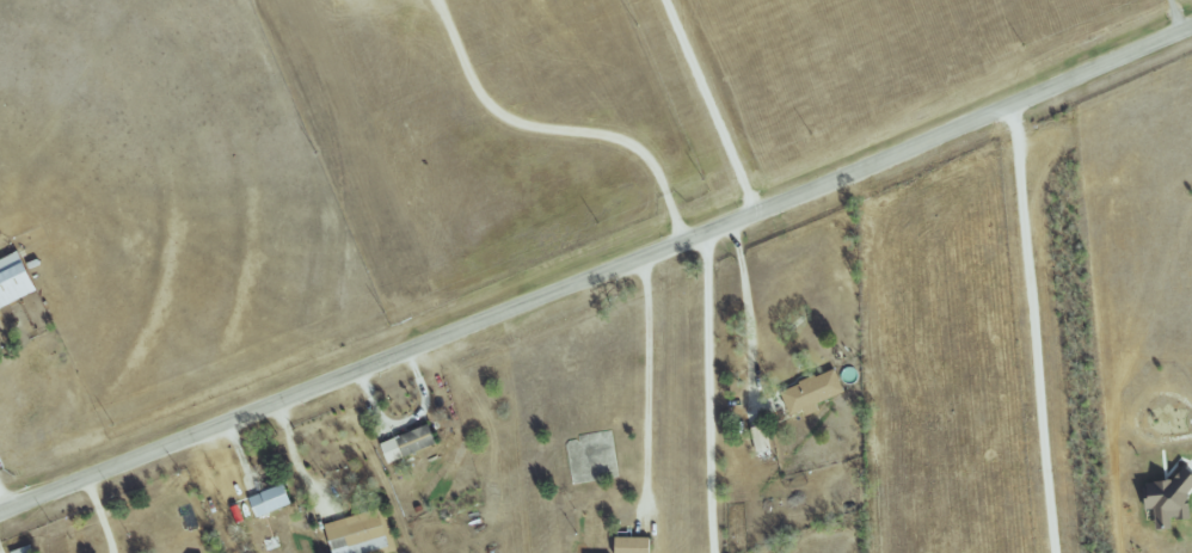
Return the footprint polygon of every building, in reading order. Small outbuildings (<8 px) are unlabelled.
[(22,250),(0,260),(0,300),(3,307),(40,290),(22,250)] [(844,392),(835,369),(781,389),(791,414),(805,409),(808,416),(821,411),(817,402),(844,392)] [(380,444),(388,464),(440,444),(431,423),(380,444)] [(772,449),(766,424),(751,428),(757,452),(772,449)] [(1188,490),(1191,490),(1191,474),(1143,481),(1147,509),(1155,508),(1157,528),(1173,526),(1173,521),(1191,518),(1188,490)] [(297,502),(289,482),(251,497),(259,517),(297,502)] [(380,509),(325,523),(332,552),(368,552),(389,548),(380,509)] [(652,537),(617,537),(617,552),(651,552),(652,537)] [(33,544),(12,552),(13,552),(36,552),(33,544)]
